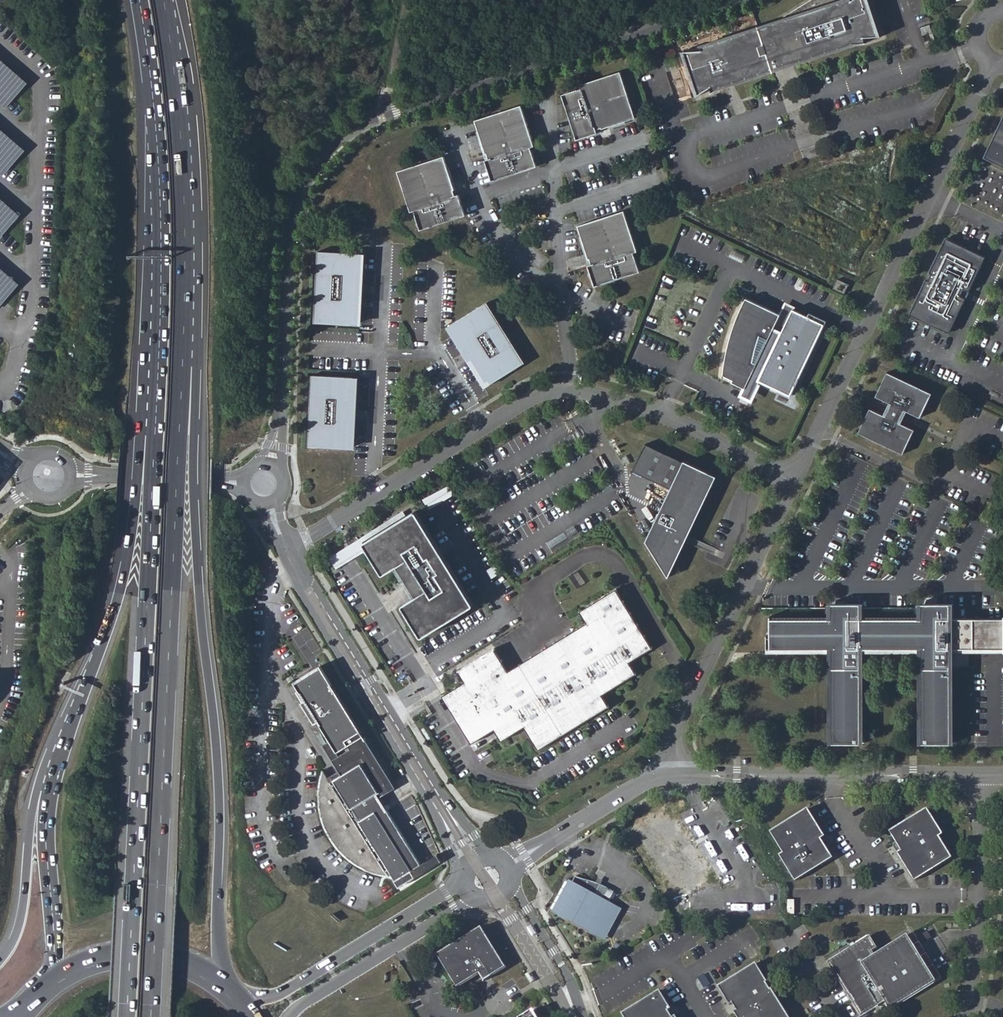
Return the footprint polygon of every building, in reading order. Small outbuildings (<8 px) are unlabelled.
[(681,51),(691,98),(703,88),(706,93),(863,42),(863,36),(879,36),(867,0),(803,0),(756,27),(699,46),(700,49),(681,51)] [(930,27),(921,30),(923,35),(932,32),(930,27)] [(0,60),(0,103),(5,108),(27,83),(0,60)] [(634,117),(619,70),(578,84),(580,87),(560,93),(575,139),(596,132),(595,128),(601,126),(600,123),(605,122),(607,126),(624,120),(634,117)] [(473,119),(476,130),(482,147),(486,145),(488,151),(485,152),(487,158),(483,159),(489,179),(535,165),(529,146),(532,145),(520,104),(473,119)] [(1002,167),(1002,116),(983,157),(1002,167)] [(601,126),(595,128),(596,132),(624,123),(624,120),(607,126),(605,122),(600,123),(601,126)] [(0,130),(0,173),(2,175),(24,150),(0,130)] [(476,130),(473,131),(483,159),(487,158),(485,152),(488,151),(486,145),(482,147),(476,130)] [(458,211),(452,191),(448,192),(446,186),(444,187),(442,182),(445,180),(440,164),(437,152),(391,167),(403,207),(407,206),(413,225),(458,211)] [(448,192),(452,191),(443,163),(440,164),(445,180),(442,182),(444,187),(446,186),(448,192)] [(0,199),(0,239),(20,216),(0,199)] [(577,226),(580,236),(586,253),(590,252),(592,257),(589,259),(591,265),(587,266),(594,286),(639,272),(633,253),(636,251),(623,210),(577,226)] [(580,236),(578,237),(587,266),(591,265),(589,259),(592,257),(590,252),(586,253),(580,236)] [(985,257),(945,237),(928,273),(931,274),(927,281),(925,279),(908,314),(948,333),(965,298),(963,297),(966,291),(968,292),(985,257)] [(361,249),(319,247),(316,318),(358,320),(361,249)] [(366,249),(361,249),(358,320),(362,320),(366,249)] [(0,269),(0,306),(18,285),(0,269)] [(838,279),(833,288),(844,293),(848,284),(838,279)] [(787,322),(779,318),(781,315),(746,298),(744,304),(740,312),(737,320),(735,327),(732,339),(731,343),(729,348),(728,357),(727,360),(726,371),(726,377),(726,379),(727,377),(736,381),(735,383),(748,389),(755,375),(760,377),(759,380),(791,395),(822,328),(791,314),(787,322)] [(522,363),(485,302),(450,323),(487,384),(522,363)] [(795,306),(787,302),(781,315),(779,318),(787,322),(791,314),(795,306)] [(355,373),(313,371),(310,442),(351,444),(355,373)] [(932,393),(887,371),(875,396),(889,402),(892,403),(886,416),(883,415),(869,408),(858,432),(903,453),(914,429),(900,423),(898,422),(904,409),(906,410),(920,417),(932,393)] [(356,444),(360,373),(355,373),(351,444),(356,444)] [(760,377),(755,375),(748,389),(744,398),(749,401),(759,380),(760,377)] [(886,416),(892,403),(889,402),(883,415),(886,416)] [(906,410),(904,409),(898,422),(900,423),(906,410)] [(716,475),(646,442),(633,469),(670,486),(645,540),(668,576),(716,475)] [(627,455),(622,458),(627,466),(631,463),(627,455)] [(431,509),(454,493),(448,484),(425,500),(431,509)] [(415,511),(364,543),(364,544),(382,573),(383,574),(385,574),(396,567),(415,597),(403,604),(403,605),(402,606),(403,607),(421,636),(422,637),(423,636),(473,606),(473,604),(416,512),(415,511)] [(358,542),(349,547),(356,557),(365,551),(358,542)] [(465,680),(443,693),(470,737),(492,724),(498,734),(522,719),(535,740),(602,700),(596,688),(630,668),(624,657),(646,643),(613,587),(579,607),(585,618),(504,667),(492,648),(458,668),(465,680)] [(771,622),(771,649),(831,649),(831,652),(831,743),(861,743),(860,648),(921,648),(921,743),(951,743),(951,652),(951,648),(1002,648),(1002,618),(951,618),(951,607),(921,607),(921,621),(860,621),(860,607),(830,607),(831,621),(771,622)] [(921,648),(860,648),(861,743),(865,743),(864,652),(916,652),(917,743),(921,743),(921,648)] [(364,738),(321,666),(315,670),(297,681),(292,684),(296,692),(293,694),(300,704),(312,725),(316,722),(328,743),(324,745),(321,746),(339,776),(375,755),(364,738)] [(436,857),(420,867),(385,810),(378,798),(394,789),(375,755),(339,776),(334,780),(330,783),(322,771),(320,779),(319,783),(317,794),(317,803),(319,812),(321,822),(324,830),(326,834),(331,842),(333,847),(339,854),(344,859),(349,863),(354,866),(358,869),(364,872),(367,874),(373,876),(378,877),(384,879),(387,879),(383,873),(387,871),(393,883),(397,890),(414,880),(440,865),(436,857)] [(930,805),(890,826),(902,845),(897,847),(913,877),(952,856),(940,834),(944,832),(930,805)] [(807,808),(769,831),(782,853),(778,855),(794,881),(832,859),(819,838),(823,836),(807,808)] [(574,884),(558,914),(592,933),(608,903),(614,892),(612,891),(609,889),(606,888),(603,886),(601,885),(597,884),(593,882),(588,881),(584,880),(580,879),(578,878),(574,884)] [(619,909),(608,903),(592,933),(603,939),(619,909)] [(447,972),(455,986),(466,980),(477,973),(482,979),(505,967),(480,926),(435,953),(447,972)] [(531,936),(535,934),(530,926),(528,927),(526,928),(531,936)] [(917,929),(912,932),(940,979),(946,975),(941,967),(927,945),(919,932),(917,929)] [(827,962),(860,1016),(861,1016),(875,1008),(885,1002),(890,999),(894,1007),(940,979),(912,932),(879,952),(874,955),(872,951),(877,948),(869,936),(827,962)] [(716,984),(736,1016),(788,1016),(754,961),(716,984)] [(528,973),(524,975),(529,983),(531,982),(533,981),(528,973)] [(625,1015),(626,1016),(678,1016),(662,992),(625,1015)] [(890,999),(885,1002),(887,1007),(889,1010),(894,1007),(890,999)] [(529,1009),(515,1016),(534,1016),(529,1009)]
